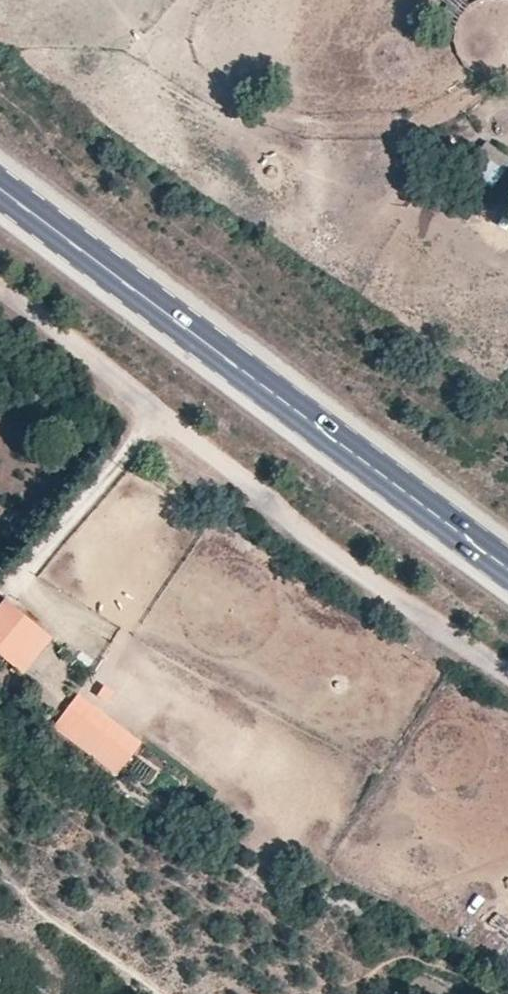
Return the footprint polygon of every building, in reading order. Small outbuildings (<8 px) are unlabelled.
[(494,191),(507,169),(507,156),(484,141),(464,172),(494,191)] [(24,675),(54,637),(4,598),(0,604),(0,657),(24,675)] [(52,727),(117,777),(134,755),(69,705),(52,727)]
